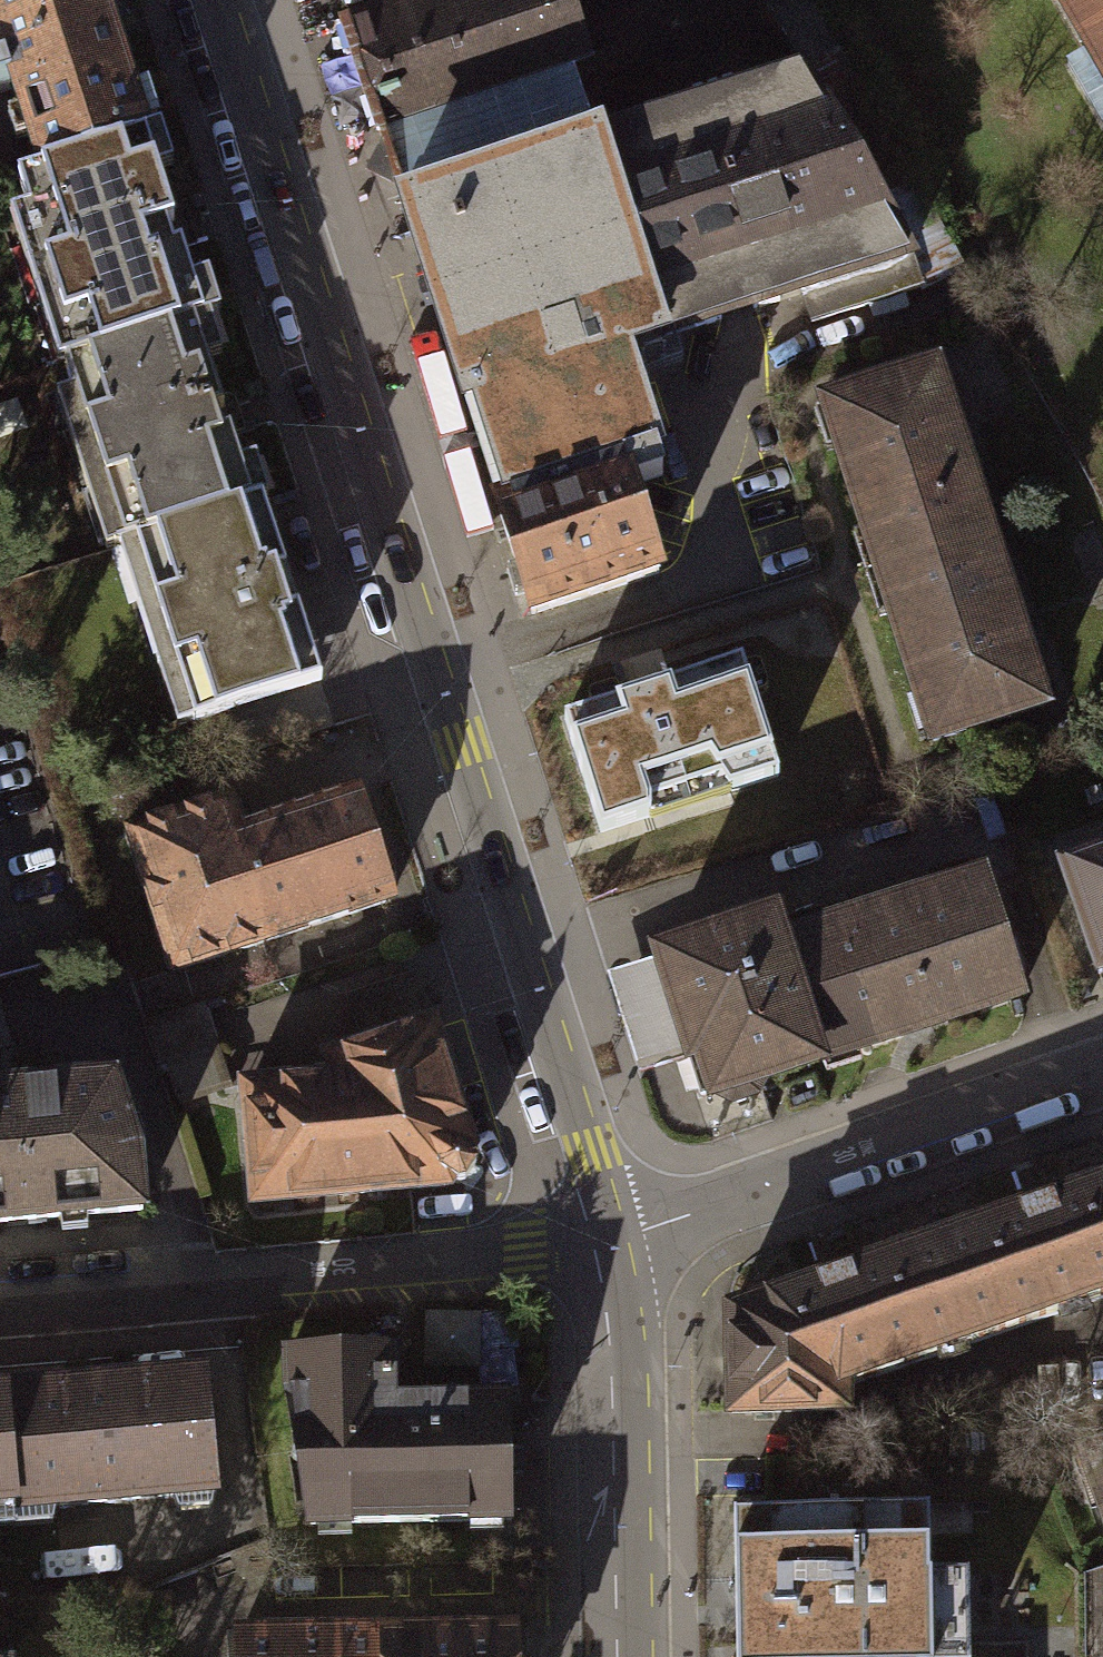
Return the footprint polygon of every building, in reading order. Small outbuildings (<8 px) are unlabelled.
[(95,0),(0,0),(0,80),(27,170),(140,135),(95,0)] [(1102,73),(1102,0),(1061,0),(1102,73)] [(9,176),(66,359),(185,322),(197,318),(140,135),(27,170),(9,176)] [(910,284),(901,255),(792,290),(802,320),(910,284)] [(113,548),(125,545),(243,508),(185,322),(66,359),(55,363),(113,548)] [(814,404),(868,571),(979,536),(925,369),(814,404)] [(648,572),(612,463),(491,503),(486,504),(522,612),(648,572)] [(256,504),(243,508),(125,545),(181,724),(312,683),(256,504)] [(868,571),(922,738),(1033,703),(979,536),(868,571)] [(732,661),(554,717),(589,828),(767,771),(732,661)] [(225,797),(119,830),(162,967),(380,899),(345,789),(234,825),(225,797)] [(1044,852),(1086,971),(1102,965),(1102,830),(1044,852)] [(993,868),(794,930),(835,1060),(928,1032),(1034,999),(993,868)] [(701,1102),(835,1060),(794,930),(788,908),(772,913),(654,949),(701,1102)] [(433,1068),(240,1087),(245,1200),(410,1186),(470,1181),(433,1068)] [(132,1208),(102,1079),(0,1089),(0,1220),(132,1208)] [(718,1305),(718,1414),(835,1416),(836,1385),(1102,1294),(1102,1174),(1024,1201),(823,1269),(718,1305)] [(383,1348),(279,1352),(280,1404),(299,1525),(503,1518),(499,1397),(385,1401),(383,1348)] [(3,1500),(3,1508),(206,1492),(198,1378),(0,1393),(0,1501),(3,1500)] [(1077,1443),(1102,1519),(1102,1434),(1077,1443)] [(733,1519),(735,1656),(1025,1656),(1025,1641),(967,1643),(967,1582),(928,1583),(926,1516),(733,1519)] [(1082,1569),(1085,1656),(1102,1656),(1102,1563),(1082,1569)] [(230,1618),(230,1656),(520,1656),(519,1614),(230,1618)]
